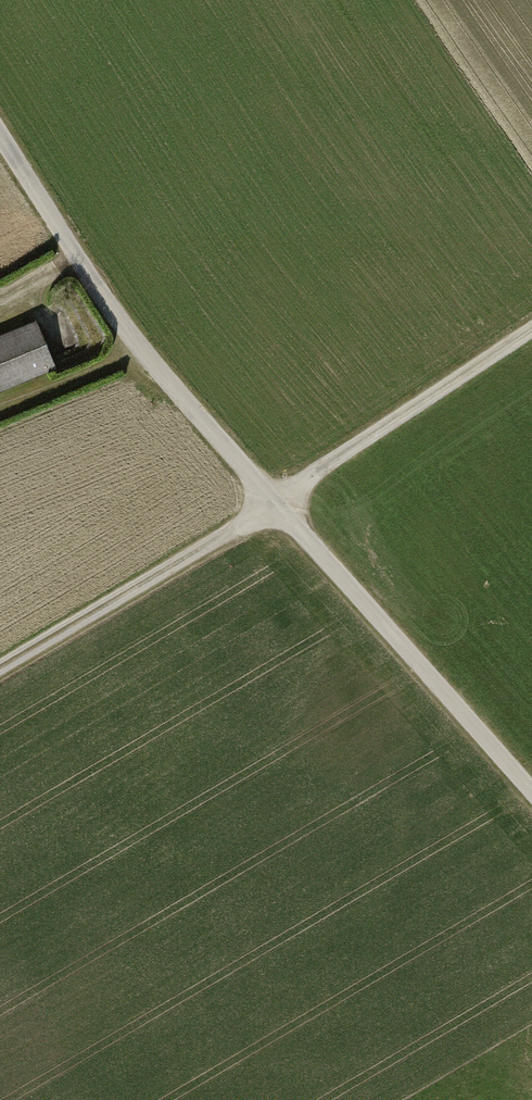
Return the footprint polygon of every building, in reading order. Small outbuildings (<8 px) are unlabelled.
[(0,334),(0,390),(44,373),(24,324),(0,334)]
